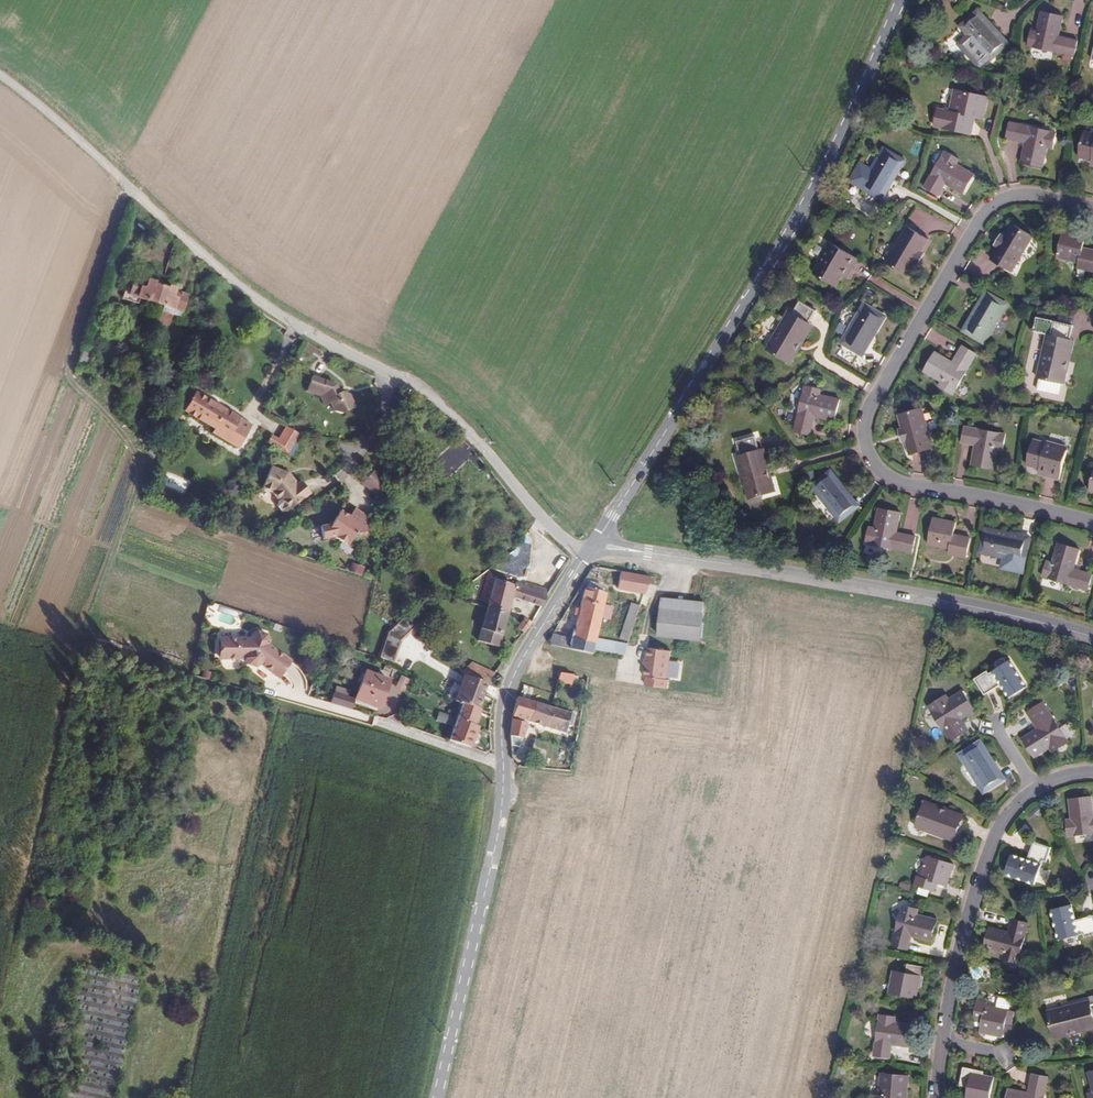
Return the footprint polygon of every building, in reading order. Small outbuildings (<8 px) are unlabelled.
[(1037,29),(1031,28),(1027,43),(1073,54),(1076,38),(1058,34),(1063,14),(1042,9),(1037,29)] [(1006,43),(977,12),(962,26),(990,58),(1006,43)] [(957,111),(940,107),(936,125),(969,132),(973,114),(984,117),(988,94),(962,89),(957,111)] [(1057,130),(1011,120),(1007,135),(1027,140),(1022,160),(1044,165),(1049,145),(1053,146),(1057,130)] [(1087,130),(1081,157),(1092,159),(1092,132),(1087,130)] [(902,159),(882,148),(861,185),(881,197),(902,159)] [(958,157),(944,149),(923,186),(937,194),(944,181),(962,192),(974,172),(955,161),(958,157)] [(1004,233),(997,245),(998,245),(991,258),(1013,271),(1034,234),(1012,222),(1005,233),(1004,233)] [(907,275),(914,262),(921,251),(928,239),(906,226),(886,262),(907,275)] [(1063,230),(1057,256),(1078,261),(1077,265),(1092,269),(1092,249),(1083,246),(1086,235),(1063,230)] [(994,243),(997,245),(1004,233),(1001,231),(994,243)] [(857,258),(827,241),(817,258),(818,259),(811,270),(835,285),(842,274),(847,276),(857,258)] [(921,251),(914,262),(918,265),(925,253),(921,251)] [(150,302),(158,277),(141,271),(138,278),(127,275),(119,299),(137,304),(139,298),(150,302)] [(176,310),(182,291),(173,288),(175,282),(158,277),(150,302),(158,304),(169,308),(176,310)] [(1006,303),(987,292),(965,329),(985,340),(1006,303)] [(790,364),(798,350),(795,348),(809,324),(808,323),(816,310),(799,300),(791,313),(788,311),(765,349),(790,364)] [(164,324),(167,313),(169,308),(158,304),(152,320),(164,324)] [(881,316),(863,305),(842,341),(860,353),(881,316)] [(1065,367),(1071,339),(1070,338),(1073,324),(1054,319),(1050,333),(1048,333),(1038,377),(1065,383),(1068,368),(1065,367)] [(795,348),(798,350),(812,325),(809,324),(795,348)] [(1075,339),(1071,339),(1065,367),(1068,368),(1075,339)] [(954,361),(935,350),(924,369),(942,380),(939,386),(952,394),(976,353),(963,345),(954,361)] [(346,388),(342,379),(329,373),(318,368),(312,382),(320,386),(325,388),(329,399),(335,397),(338,407),(344,410),(359,405),(354,391),(349,387),(346,388)] [(821,392),(805,388),(791,432),(807,437),(813,419),(832,425),(839,403),(819,397),(821,392)] [(233,413),(195,390),(183,409),(214,429),(216,426),(241,441),(251,425),(233,413)] [(901,427),(904,441),(905,441),(909,454),(933,447),(922,408),(898,414),(902,427),(901,427)] [(263,431),(269,421),(257,415),(251,425),(263,431)] [(280,441),(291,425),(289,424),(281,437),(275,433),(273,437),(280,441)] [(291,452),(302,432),(291,425),(280,441),(273,437),(270,441),(283,448),(291,452)] [(1011,436),(964,426),(961,442),(981,446),(976,466),(998,471),(1003,450),(1008,451),(1011,436)] [(770,478),(760,450),(756,436),(737,442),(741,456),(737,457),(750,500),(777,491),(773,477),(770,478)] [(1044,443),(1031,441),(1026,466),(1038,469),(1037,474),(1058,478),(1065,445),(1045,440),(1044,443)] [(291,452),(283,448),(279,454),(287,459),(291,452)] [(764,449),(760,450),(770,478),(773,477),(764,449)] [(399,468),(403,460),(391,454),(390,464),(399,468)] [(299,482),(291,475),(290,476),(286,472),(280,467),(263,466),(262,490),(273,490),(279,498),(278,503),(283,509),(288,509),(312,492),(303,479),(299,482)] [(390,490),(390,476),(382,468),(372,479),(390,494),(390,490)] [(857,506),(831,471),(813,485),(839,519),(857,506)] [(376,518),(374,508),(360,501),(356,510),(346,505),(338,520),(328,522),(331,535),(342,532),(357,539),(362,528),(372,525),(376,518)] [(901,513),(880,508),(875,527),(869,526),(865,541),(911,552),(914,536),(896,532),(901,513)] [(955,522),(933,517),(928,544),(950,549),(949,554),(964,557),(969,537),(953,534),(955,522)] [(1028,539),(986,530),(981,551),(1023,561),(1028,539)] [(1080,549),(1059,543),(1053,562),(1047,560),(1042,576),(1087,591),(1092,575),(1074,569),(1080,549)] [(649,592),(654,576),(626,572),(623,589),(649,592)] [(515,618),(521,601),(540,606),(539,609),(542,611),(545,607),(555,589),(533,583),(531,587),(527,589),(502,582),(494,611),(515,618)] [(604,592),(604,583),(594,582),(592,591),(604,592)] [(579,634),(575,654),(595,656),(596,652),(626,655),(631,642),(600,639),(604,617),(613,619),(615,606),(607,605),(609,593),(604,592),(592,591),(588,590),(579,634)] [(705,640),(711,601),(669,597),(667,608),(663,636),(705,640)] [(400,662),(410,637),(428,622),(417,609),(396,629),(385,655),(396,660),(400,662)] [(505,649),(515,618),(494,611),(484,642),(505,649)] [(641,616),(634,613),(625,637),(632,640),(641,616)] [(531,628),(535,622),(530,619),(526,624),(531,628)] [(528,633),(531,628),(526,624),(523,630),(528,633)] [(277,675),(290,659),(270,642),(272,637),(269,632),(259,630),(254,632),(253,637),(223,640),(225,660),(249,658),(251,663),(257,664),(261,661),(277,675)] [(575,654),(579,634),(558,632),(549,649),(575,654)] [(673,681),(677,652),(654,650),(650,678),(653,678),(652,688),(671,690),(672,681),(673,681)] [(985,670),(973,678),(983,694),(1000,683),(1009,696),(1025,685),(1009,660),(988,673),(985,670)] [(501,674),(473,665),(469,670),(475,678),(490,682),(494,684),(501,674)] [(380,705),(391,676),(367,667),(356,695),(380,705)] [(572,683),(573,674),(560,672),(559,681),(572,683)] [(487,691),(490,682),(475,678),(468,676),(465,686),(487,691)] [(482,709),(487,691),(465,686),(460,701),(464,703),(463,704),(466,705),(482,709)] [(941,696),(927,705),(950,740),(963,731),(956,720),(973,708),(961,690),(944,700),(941,696)] [(351,708),(355,698),(334,692),(330,702),(351,708)] [(531,723),(536,706),(519,701),(517,709),(515,720),(531,723)] [(1042,702),(1029,711),(1038,726),(1021,737),(1033,756),(1050,746),(1053,750),(1066,742),(1042,702)] [(478,727),(484,710),(482,709),(466,705),(460,722),(478,727)] [(572,725),(574,714),(553,709),(536,706),(531,723),(546,727),(570,733),(572,725)] [(577,726),(580,715),(574,714),(572,725),(577,726)] [(477,745),(482,729),(478,727),(460,722),(455,738),(477,745)] [(525,739),(528,727),(515,724),(515,737),(525,739)] [(523,746),(525,739),(515,737),(516,744),(523,746)] [(477,745),(455,738),(453,744),(475,750),(477,745)] [(1000,779),(978,743),(959,755),(982,791),(1000,779)] [(1066,818),(1068,834),(1092,830),(1092,804),(1092,794),(1068,797),(1071,817),(1066,818)] [(966,819),(961,817),(936,809),(937,805),(923,800),(914,826),(953,840),(954,837),(960,839),(966,819)] [(936,809),(961,817),(962,813),(937,805),(936,809)] [(1026,858),(1011,852),(1004,871),(1034,881),(1041,858),(1046,859),(1051,846),(1032,840),(1026,858)] [(952,863),(926,855),(919,877),(916,876),(914,884),(929,889),(932,881),(946,886),(952,863)] [(1053,908),(1058,935),(1081,931),(1082,934),(1092,932),(1092,911),(1077,914),(1075,903),(1053,908)] [(917,908),(902,904),(891,944),(906,949),(910,935),(930,941),(936,918),(916,913),(917,908)] [(1010,930),(991,924),(984,946),(1004,952),(1002,958),(1018,962),(1031,923),(1014,917),(1010,930)] [(905,970),(892,968),(887,990),(915,996),(918,985),(920,985),(924,966),(907,962),(905,970)] [(986,1000),(977,998),(973,1014),(982,1016),(979,1030),(1001,1034),(1007,1008),(985,1003),(986,1000)] [(1065,1032),(1064,1029),(1092,1022),(1092,1001),(1090,1001),(1089,998),(1046,1008),(1052,1035),(1065,1032)] [(894,1015),(878,1013),(871,1054),(888,1057),(890,1043),(910,1046),(914,1024),(893,1021),(894,1015)] [(1065,1032),(1092,1026),(1092,1022),(1064,1029),(1065,1032)] [(963,1067),(960,1086),(968,1087),(966,1097),(990,1097),(994,1078),(982,1076),(983,1072),(963,1067)] [(879,1072),(877,1094),(873,1094),(873,1097),(889,1097),(890,1096),(905,1097),(907,1075),(879,1072)] [(1008,1087),(1006,1097),(1044,1097),(1049,1076),(1033,1073),(1029,1091),(1008,1087)]
